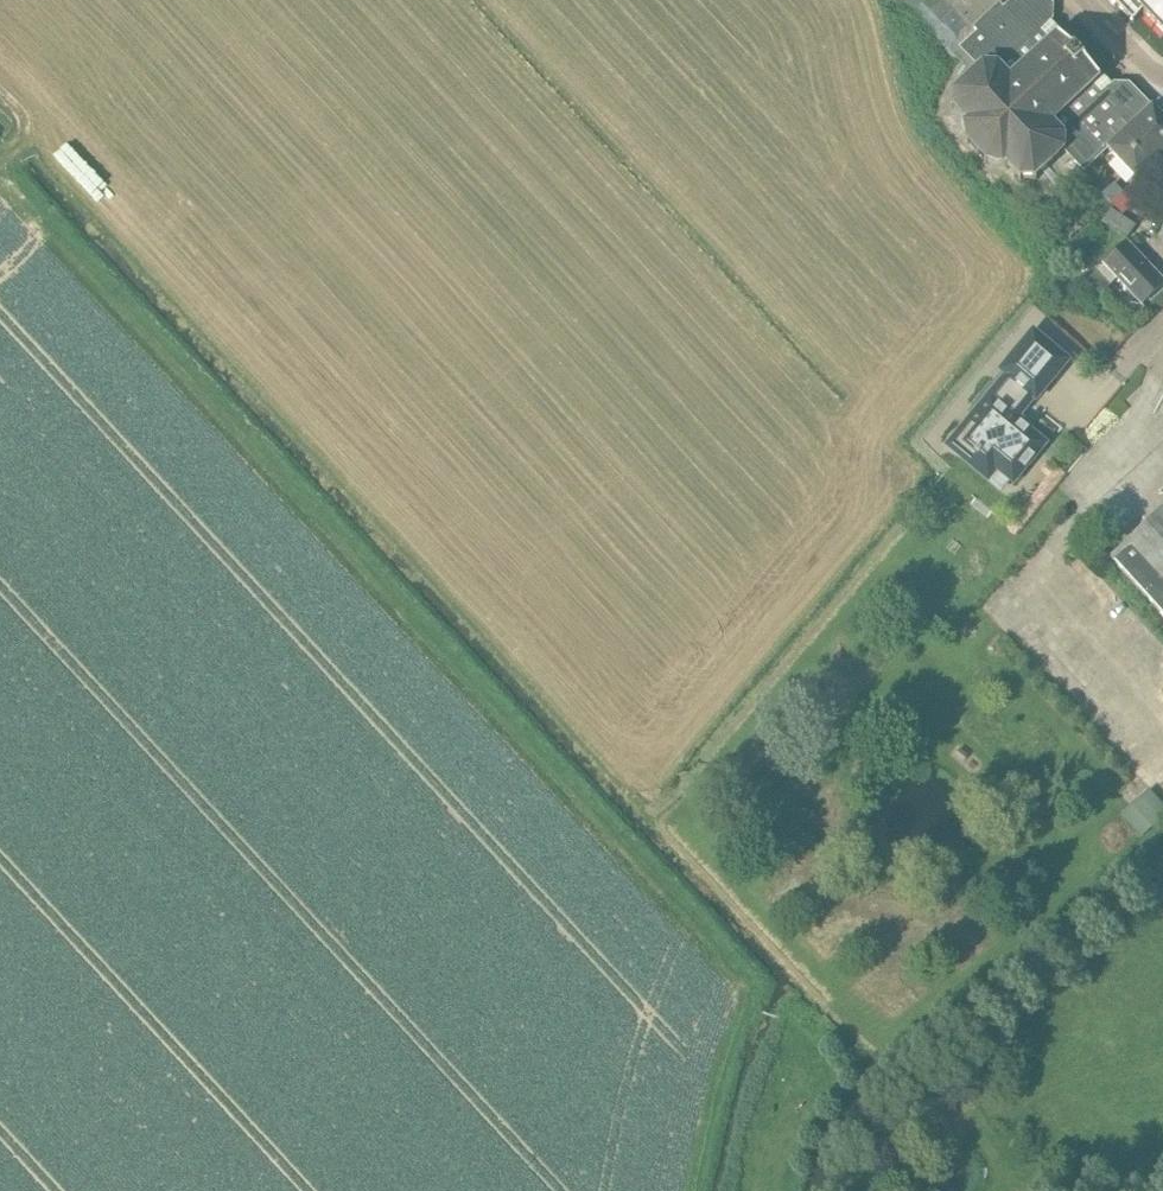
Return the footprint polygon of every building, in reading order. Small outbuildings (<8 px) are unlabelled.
[(970,78),(955,92),(952,91),(951,93),(955,95),(954,106),(952,107),(953,109),(955,108),(968,122),(966,129),(964,131),(966,137),(968,142),(967,143),(969,145),(971,144),(986,160),(983,163),(985,165),(988,164),(993,166),(998,166),(1008,165),(1019,177),(1018,179),(1021,181),(1024,178),(1036,177),(1037,180),(1039,179),(1038,176),(1063,151),(1085,173),(1109,150),(1153,107),(1130,82),(1115,83),(1114,82),(1110,86),(1100,76),(1102,74),(1101,73),(1099,75),(1085,61),(1087,58),(1085,56),(1084,58),(1076,50),(1078,48),(1076,46),(1073,48),(1059,34),(1061,32),(1060,31),(1058,33),(1049,23),(1053,19),(1053,3),(1050,0),(1010,0),(1003,7),(1000,3),(999,2),(972,28),(973,29),(974,28),(977,32),(959,49),(979,69),(970,78)] [(1117,4),(1130,18),(1131,17),(1133,19),(1132,20),(1134,22),(1143,13),(1162,34),(1162,0),(1121,0),(1117,4)] [(1162,156),(1162,117),(1153,107),(1109,150),(1138,180),(1162,156)] [(1124,192),(1113,202),(1124,214),(1138,200),(1127,189),(1124,192)] [(1110,209),(1102,222),(1129,238),(1136,226),(1110,209)] [(1142,304),(1162,284),(1162,280),(1127,242),(1104,264),(1142,304)] [(1111,285),(1098,272),(1087,282),(1099,295),(1111,285)] [(990,409),(963,441),(976,451),(975,452),(982,458),(983,457),(1014,482),(1040,450),(1024,437),(1030,430),(1017,419),(1034,398),(1036,399),(1069,360),(1033,331),(1001,370),(1006,374),(983,403),(990,409)] [(1110,556),(1162,614),(1162,508),(1110,556)]
